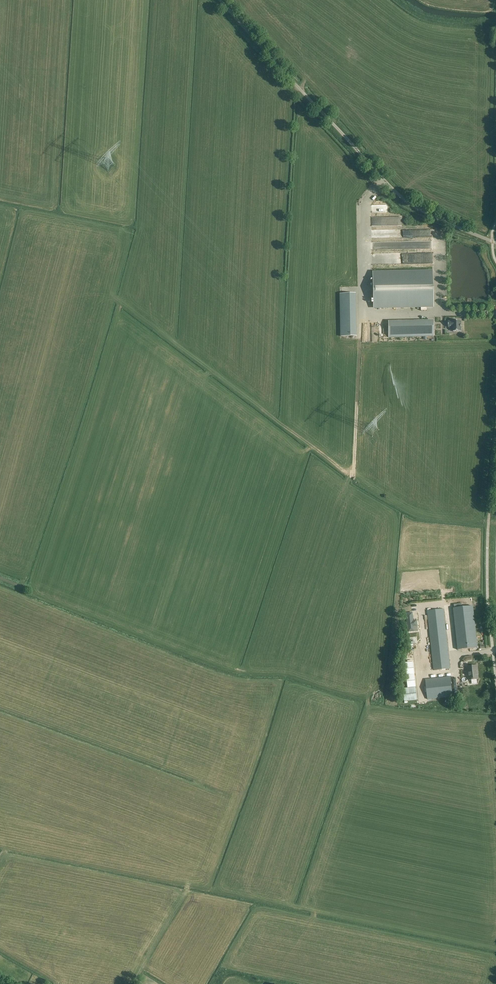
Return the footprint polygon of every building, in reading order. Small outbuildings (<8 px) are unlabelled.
[(432,242),(372,243),(372,250),(399,249),(428,249),(428,252),(432,252),(431,248),(432,248),(432,242)] [(433,306),(433,272),(373,273),(373,308),(433,306)] [(342,296),(343,338),(358,338),(357,296),(342,296)] [(388,322),(388,338),(423,337),(427,337),(434,337),(433,321),(388,322)] [(453,327),(453,332),(461,331),(461,321),(453,321),(453,322),(448,322),(449,327),(453,327)] [(453,608),(458,650),(478,648),(473,606),(453,608)] [(427,611),(434,671),(451,669),(444,609),(427,611)] [(408,632),(415,631),(414,626),(417,625),(416,620),(413,620),(412,612),(406,612),(408,632)] [(406,665),(408,688),(402,689),(404,701),(417,700),(416,687),(414,664),(406,665)] [(478,679),(477,672),(478,672),(477,666),(467,667),(469,680),(478,679)] [(425,679),(427,700),(453,697),(451,677),(425,679)]
